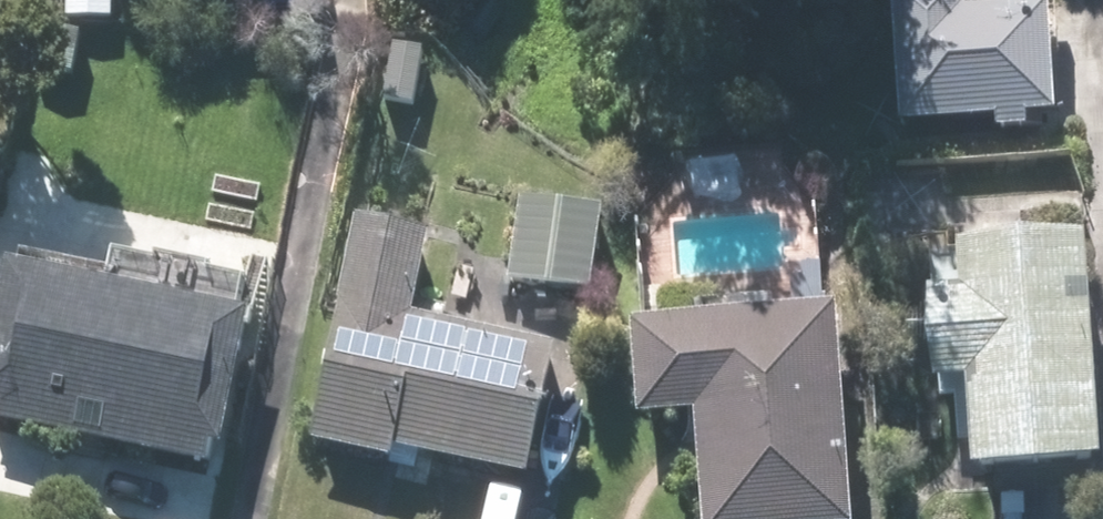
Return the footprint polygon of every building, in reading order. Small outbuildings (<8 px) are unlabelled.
[(1022,0),(889,0),(889,124),(1056,125),(1057,0),(1022,0)] [(604,215),(521,204),(510,291),(593,301),(604,215)] [(428,248),(355,234),(316,451),(528,489),(553,348),(415,323),(428,248)] [(921,258),(931,397),(967,394),(973,483),(1102,474),(1102,447),(1090,247),(921,258)] [(8,282),(0,333),(0,439),(214,474),(239,321),(8,282)] [(626,330),(632,428),(696,424),(701,518),(852,518),(841,318),(626,330)]
